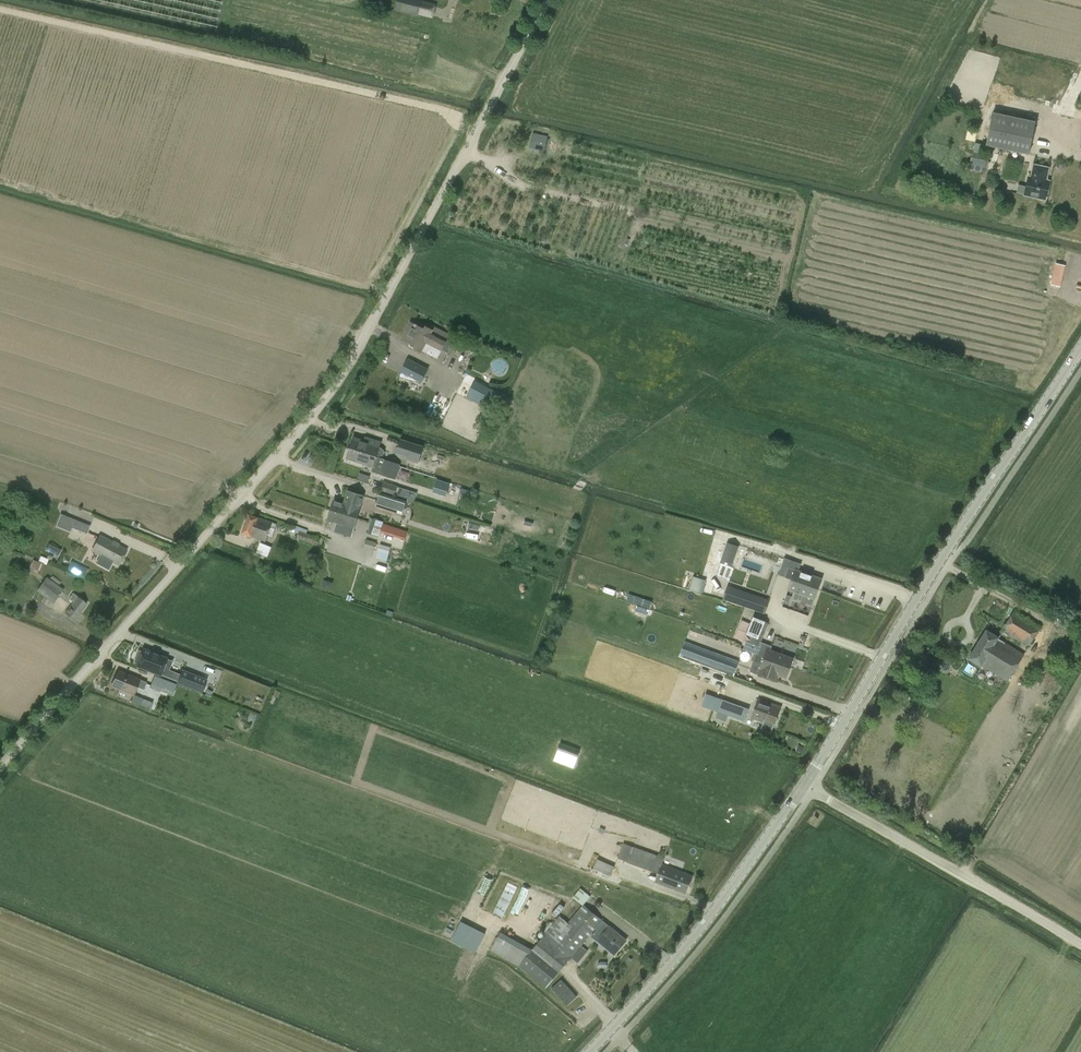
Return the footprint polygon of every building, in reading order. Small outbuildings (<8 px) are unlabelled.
[(436,4),(421,1),(422,0),(397,0),(395,10),(418,16),(418,15),(433,19),(436,4)] [(1036,122),(993,113),(986,146),(1029,155),(1036,122)] [(535,132),(532,148),(547,150),(550,135),(535,132)] [(987,168),(990,156),(973,152),(970,164),(987,168)] [(1046,201),(1050,180),(1047,179),(1050,168),(1033,164),(1030,176),(1028,175),(1023,196),(1046,201)] [(1049,283),(1059,286),(1065,265),(1054,262),(1049,283)] [(437,358),(446,340),(448,336),(432,327),(431,329),(425,326),(424,330),(410,323),(401,339),(415,346),(414,349),(422,353),(423,351),(437,358)] [(437,368),(424,360),(418,371),(431,378),(437,368)] [(468,395),(491,407),(498,393),(475,381),(468,395)] [(353,439),(350,449),(376,457),(377,456),(379,456),(383,455),(385,451),(382,448),(379,447),(380,444),(370,440),(368,444),(353,439)] [(418,463),(424,447),(401,439),(396,454),(408,457),(407,460),(418,463)] [(350,449),(346,459),(373,467),(383,470),(386,461),(376,457),(350,449)] [(399,466),(399,464),(392,461),(392,459),(387,458),(386,461),(383,470),(381,475),(395,479),(397,471),(405,473),(406,469),(399,466)] [(447,494),(450,484),(436,480),(433,490),(447,494)] [(394,496),(398,487),(383,482),(380,492),(394,496)] [(344,503),(333,500),(330,511),(356,519),(359,508),(358,507),(362,495),(347,491),(344,503)] [(392,506),(394,498),(380,493),(377,502),(375,506),(390,511),(392,506)] [(350,537),(356,519),(330,511),(327,521),(342,526),(340,534),(350,537)] [(87,534),(90,526),(74,519),(60,514),(56,526),(69,531),(71,528),(87,534)] [(266,541),(268,535),(272,536),(275,529),(271,527),(272,523),(249,515),(242,533),(251,536),(252,536),(266,541)] [(378,537),(383,522),(372,518),(367,533),(378,537)] [(319,539),(316,538),(316,537),(306,534),(307,530),(296,526),(295,530),(299,531),(296,538),(313,544),(317,546),(319,539)] [(103,557),(102,559),(106,561),(107,560),(118,565),(126,550),(100,535),(91,551),(103,557)] [(377,543),(366,540),(363,548),(374,551),(377,543)] [(265,541),(260,552),(270,557),(275,546),(265,541)] [(60,550),(48,543),(45,550),(57,556),(60,550)] [(693,557),(695,550),(672,543),(670,550),(693,557)] [(727,543),(721,562),(731,565),(738,547),(727,543)] [(381,544),(379,558),(391,560),(393,546),(381,544)] [(44,564),(33,560),(30,567),(41,571),(52,575),(54,569),(43,564),(44,564)] [(74,573),(78,565),(71,561),(67,570),(74,573)] [(792,579),(792,581),(817,590),(821,579),(788,567),(785,577),(792,579)] [(712,595),(715,584),(704,582),(704,579),(690,575),(687,589),(712,595)] [(63,589),(46,577),(36,591),(53,603),(63,589)] [(792,581),(788,590),(814,599),(817,590),(792,581)] [(735,588),(730,601),(762,612),(766,598),(735,588)] [(69,599),(73,602),(65,613),(74,619),(86,603),(77,596),(72,593),(69,599)] [(652,601),(629,593),(627,600),(650,608),(652,601)] [(784,594),(782,602),(792,603),(793,595),(784,594)] [(810,606),(812,600),(800,596),(798,602),(810,606)] [(648,615),(650,610),(637,606),(635,611),(648,615)] [(1010,634),(1021,641),(1028,646),(1040,627),(1014,611),(1003,630),(1010,634)] [(753,616),(749,626),(746,634),(752,636),(749,643),(746,641),(743,650),(755,654),(754,656),(755,657),(789,669),(793,658),(770,650),(772,646),(761,642),(765,632),(769,622),(753,616)] [(998,638),(986,630),(968,658),(980,666),(981,665),(1007,681),(1024,654),(998,638)] [(142,653),(139,652),(134,663),(137,664),(136,666),(159,676),(166,659),(143,650),(142,653)] [(700,661),(715,666),(714,670),(725,674),(726,670),(735,673),(740,662),(714,652),(713,655),(703,651),(700,661)] [(789,669),(755,657),(750,671),(751,673),(776,682),(779,676),(785,679),(789,669)] [(140,680),(140,679),(118,670),(111,686),(110,686),(133,696),(137,687),(143,690),(146,682),(140,680)] [(181,672),(176,684),(200,694),(206,682),(181,672)] [(173,694),(177,685),(164,680),(161,690),(173,694)] [(750,719),(763,723),(761,729),(771,732),(773,727),(774,727),(781,707),(758,698),(750,719)] [(721,701),(717,712),(744,722),(749,710),(721,701)] [(235,737),(237,729),(226,726),(224,734),(235,737)] [(249,744),(252,735),(238,730),(235,739),(249,744)] [(577,759),(580,751),(560,743),(557,752),(553,761),(574,768),(577,759)] [(626,862),(658,873),(655,882),(685,894),(692,876),(662,864),(664,858),(633,846),(633,847),(622,843),(617,857),(627,861),(626,862)] [(597,859),(593,869),(610,876),(614,866),(597,859)] [(507,882),(492,914),(501,919),(517,887),(507,882)] [(535,904),(537,890),(518,887),(514,911),(525,913),(527,903),(535,904)] [(531,950),(518,966),(545,988),(559,973),(558,972),(571,958),(578,963),(588,951),(581,945),(595,929),(602,920),(584,905),(590,896),(580,888),(572,897),(582,905),(567,923),(559,916),(531,950)] [(448,941),(474,952),(483,932),(457,921),(448,941)] [(597,931),(592,937),(614,955),(626,940),(603,921),(596,930),(597,931)] [(567,1006),(577,997),(561,980),(551,988),(567,1006)]
